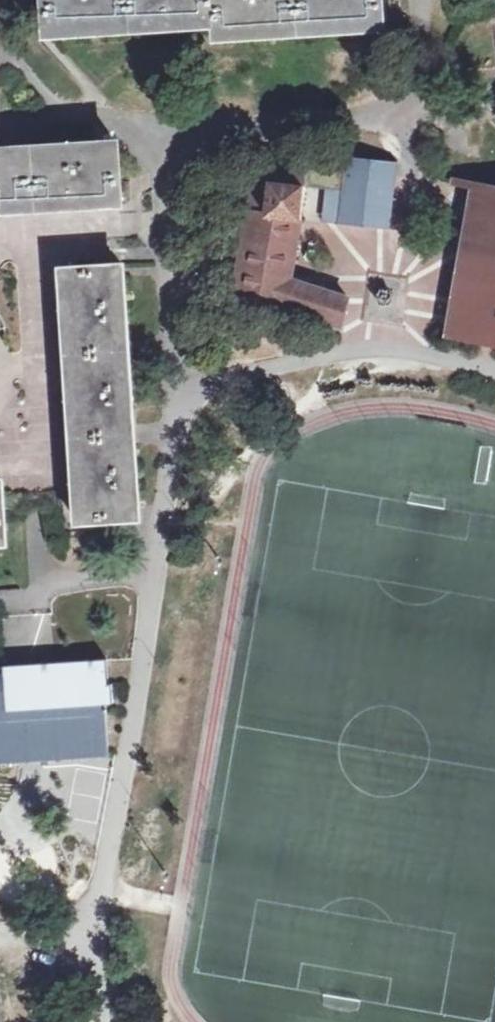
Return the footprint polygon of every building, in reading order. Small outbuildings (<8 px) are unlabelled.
[(382,0),(46,0),(49,38),(216,27),(217,40),(383,30),(382,0)] [(4,207),(4,214),(122,207),(118,144),(110,145),(42,149),(0,151),(0,208),(4,207)] [(274,199),(304,204),(368,205),(374,162),(328,163),(258,168),(237,292),(344,327),(350,299),(291,280),(299,233),(269,228),(274,199)] [(448,335),(494,345),(494,187),(475,183),(448,335)] [(299,233),(304,204),(274,199),(269,228),(299,233)] [(113,268),(63,271),(79,521),(101,519),(139,517),(139,509),(134,441),(134,426),(129,358),(128,343),(124,275),(123,267),(113,268)] [(107,710),(100,711),(99,704),(115,703),(113,684),(112,684),(110,655),(53,659),(0,662),(0,763),(110,756),(107,710)]
